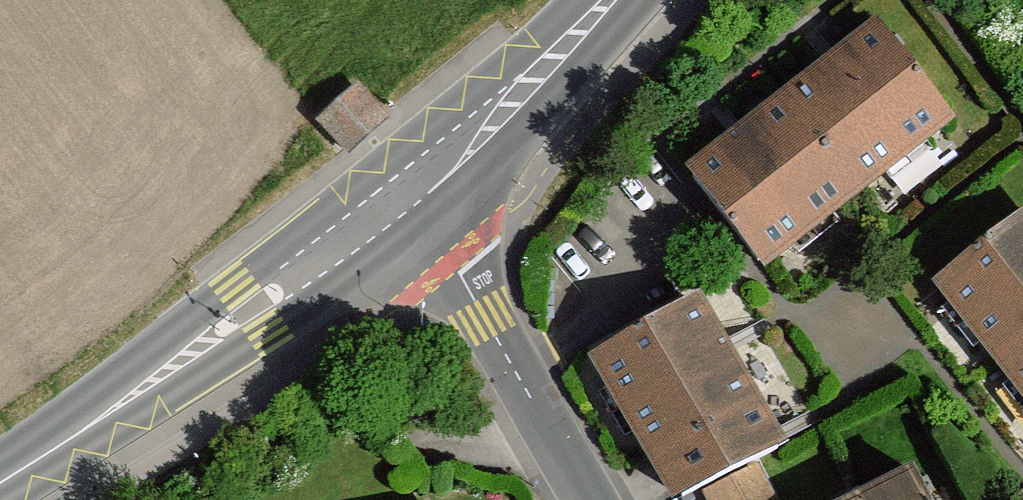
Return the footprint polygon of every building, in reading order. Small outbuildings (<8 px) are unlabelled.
[(886,24),(701,170),(774,262),(959,116),(886,24)] [(358,90),(322,124),(348,152),(384,118),(358,90)] [(944,289),(1022,391),(1022,228),(944,289)] [(618,341),(593,355),(675,499),(697,484),(752,456),(772,443),(690,300),(618,341)] [(752,456),(697,484),(705,499),(774,499),(752,456)] [(913,470),(853,499),(928,499),(913,470)]
